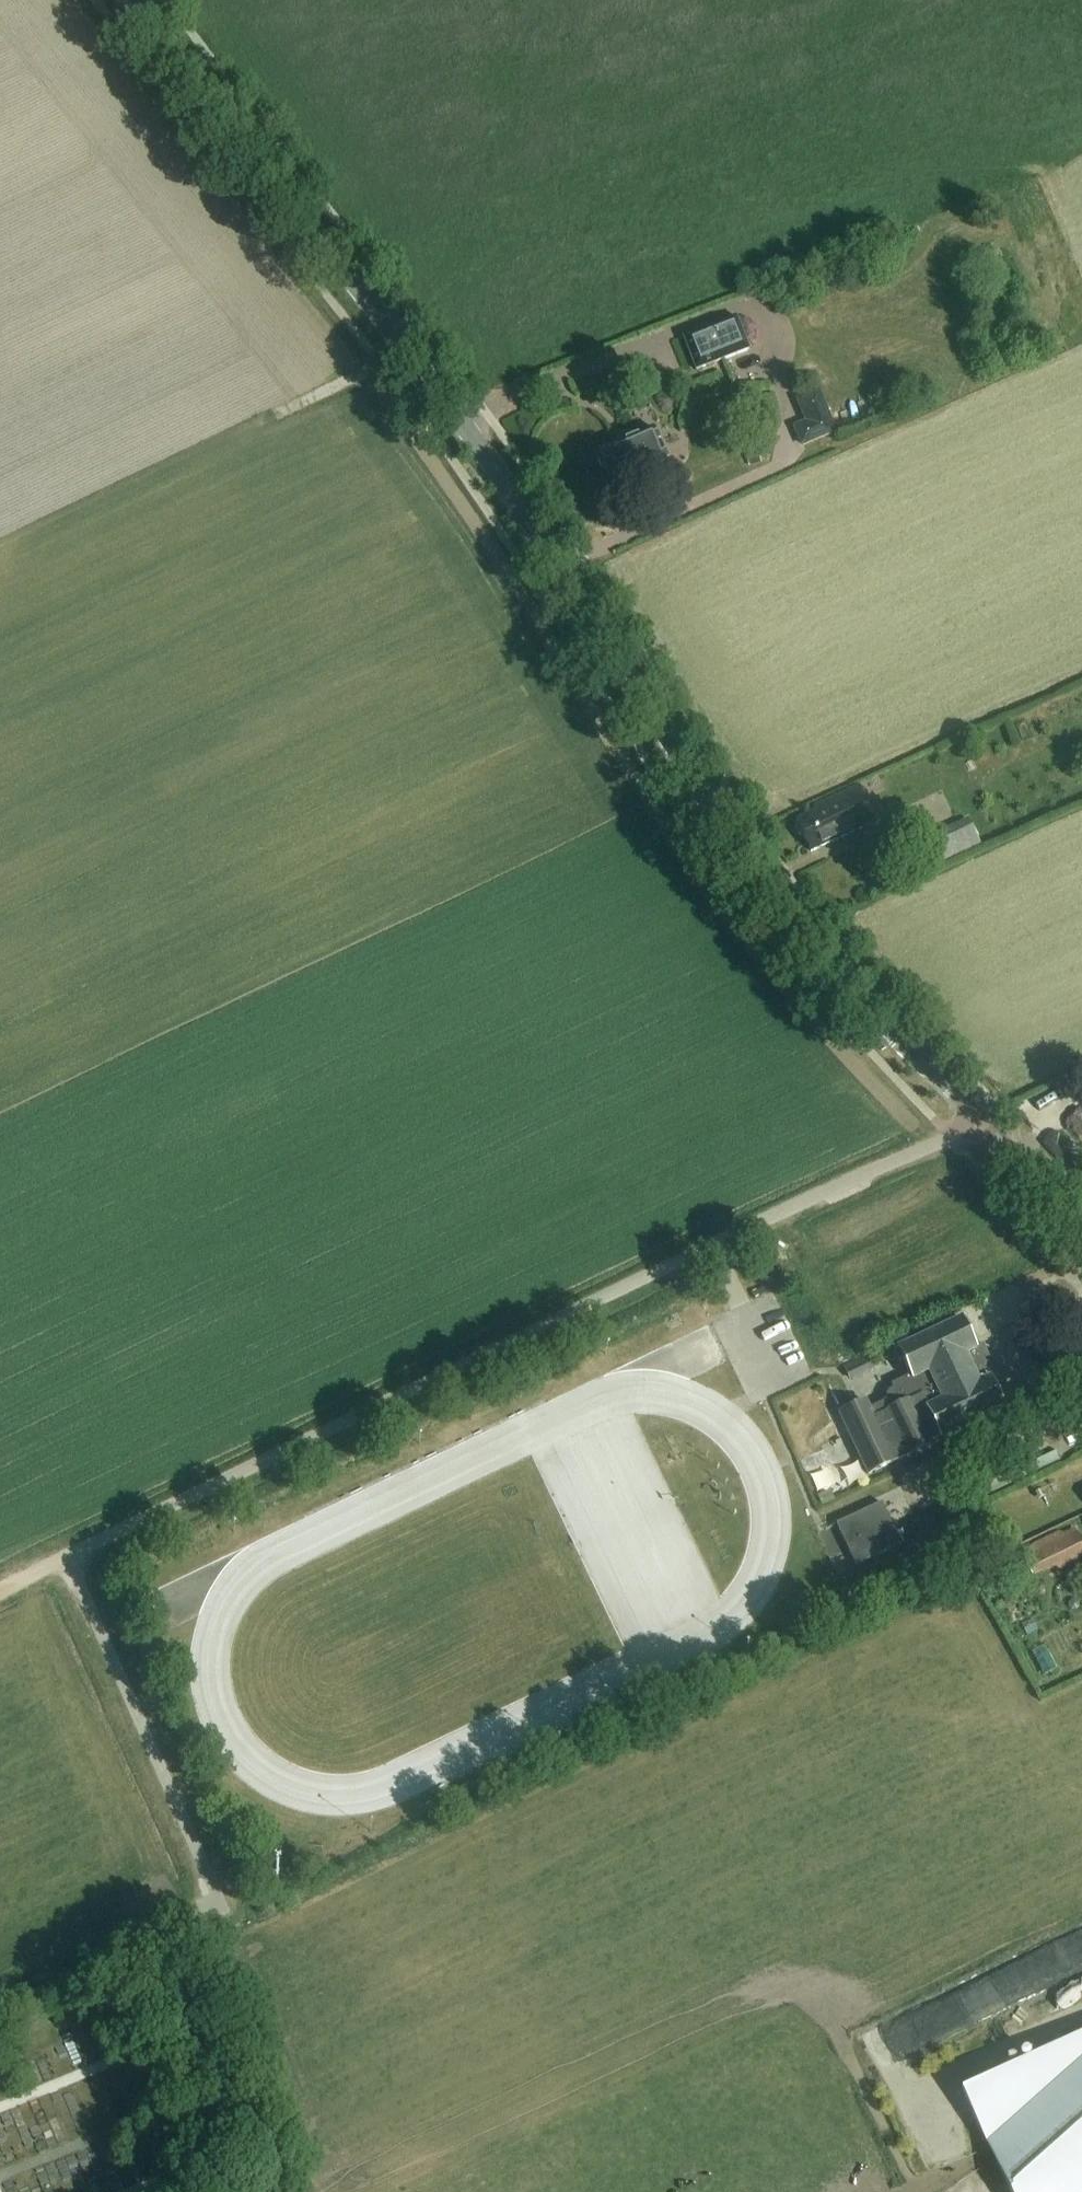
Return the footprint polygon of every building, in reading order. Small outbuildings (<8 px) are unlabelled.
[(736,315),(682,337),(696,372),(750,350),(736,315)] [(795,398),(805,424),(794,428),(801,447),(836,434),(820,389),(795,398)] [(616,447),(597,455),(605,474),(608,472),(617,492),(670,469),(653,431),(640,436),(637,431),(613,441),(616,447)] [(758,453),(746,457),(750,467),(761,462),(758,453)] [(796,823),(798,825),(795,829),(799,838),(804,839),(811,853),(876,822),(860,788),(813,810),(814,814),(796,823)] [(970,820),(942,833),(954,858),(981,845),(970,820)] [(870,1409),(866,1400),(840,1413),(868,1474),(931,1444),(930,1442),(940,1436),(941,1438),(1004,1408),(990,1378),(996,1375),(981,1345),(975,1347),(961,1317),(898,1347),(912,1375),(892,1384),(898,1395),(870,1409)] [(872,1353),(844,1366),(851,1380),(878,1367),(872,1353)] [(829,1494),(821,1498),(823,1503),(832,1499),(829,1494)] [(881,1501),(835,1522),(855,1564),(900,1543),(881,1501)] [(1021,1551),(1034,1580),(1081,1558),(1081,1536),(1077,1525),(1021,1551)] [(1010,2191),(1081,2191),(1081,2036),(963,2093),(1010,2191)]
